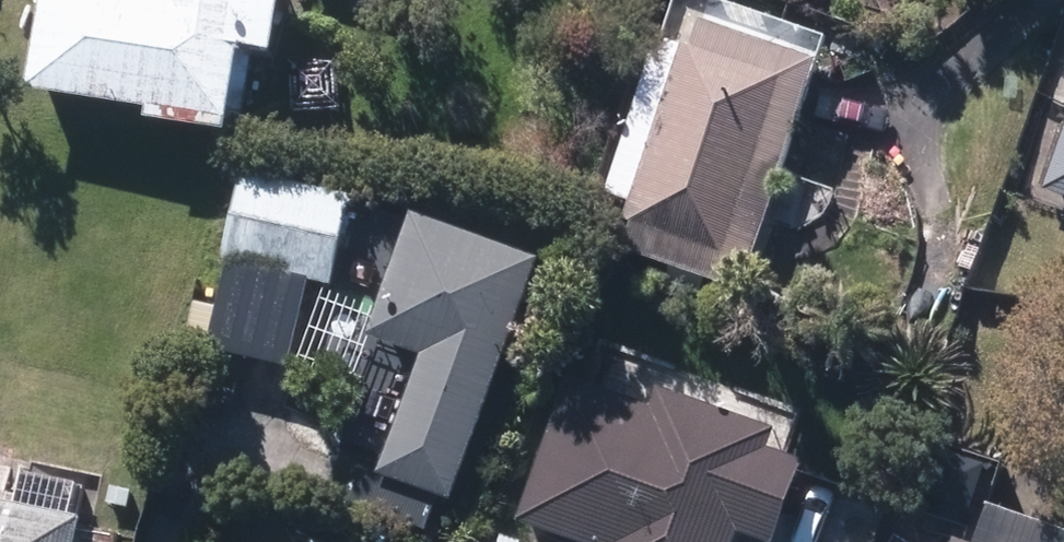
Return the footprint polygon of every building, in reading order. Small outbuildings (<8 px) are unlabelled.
[(226,149),(239,65),(271,70),(283,0),(170,0),(168,9),(115,0),(43,0),(26,103),(143,123),(141,134),(226,149)] [(623,262),(741,301),(819,76),(700,35),(690,63),(658,52),(605,205),(628,214),(621,233),(631,238),(623,262)] [(1063,206),(1063,147),(1046,200),(1063,206)] [(209,360),(289,378),(308,291),(330,296),(351,204),(244,180),(222,273),(229,273),(209,360)] [(377,488),(451,515),(540,272),(412,225),(357,374),(411,394),(377,488)] [(803,474),(767,460),(775,441),(657,398),(650,418),(570,389),(517,530),(549,541),(778,541),(803,474)] [(987,522),(1003,477),(941,455),(918,524),(962,539),(961,541),(1045,541),(987,522)] [(87,497),(24,486),(18,519),(0,515),(0,541),(79,541),(87,497)]
